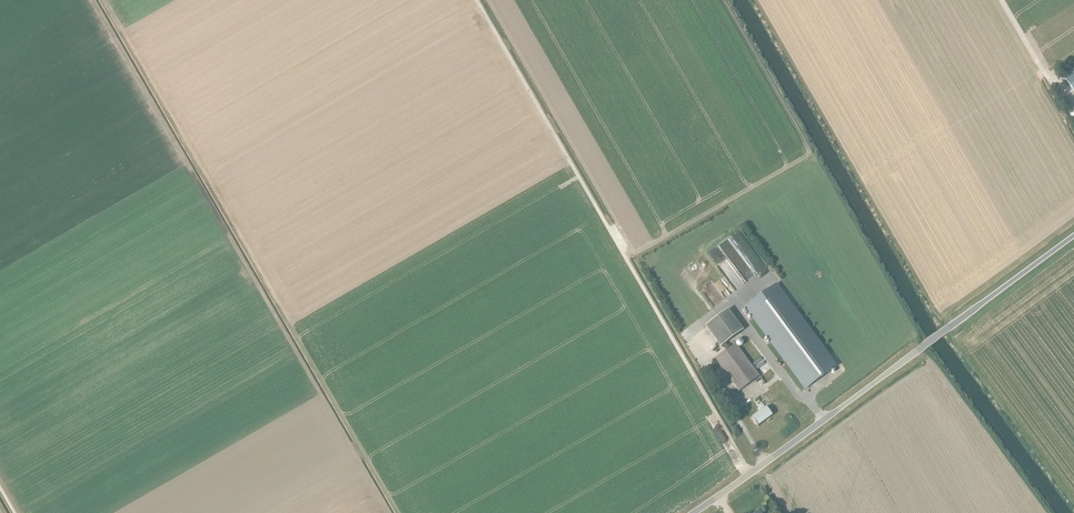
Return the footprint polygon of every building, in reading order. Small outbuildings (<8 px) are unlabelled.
[(1066,73),(1069,77),(1065,80),(1073,92),(1073,68),(1066,73)] [(806,389),(837,367),(776,285),(746,308),(806,389)] [(728,311),(706,327),(720,345),(742,330),(728,311)] [(735,344),(715,359),(739,392),(759,377),(735,344)] [(766,407),(751,418),(757,426),(772,415),(766,407)]
